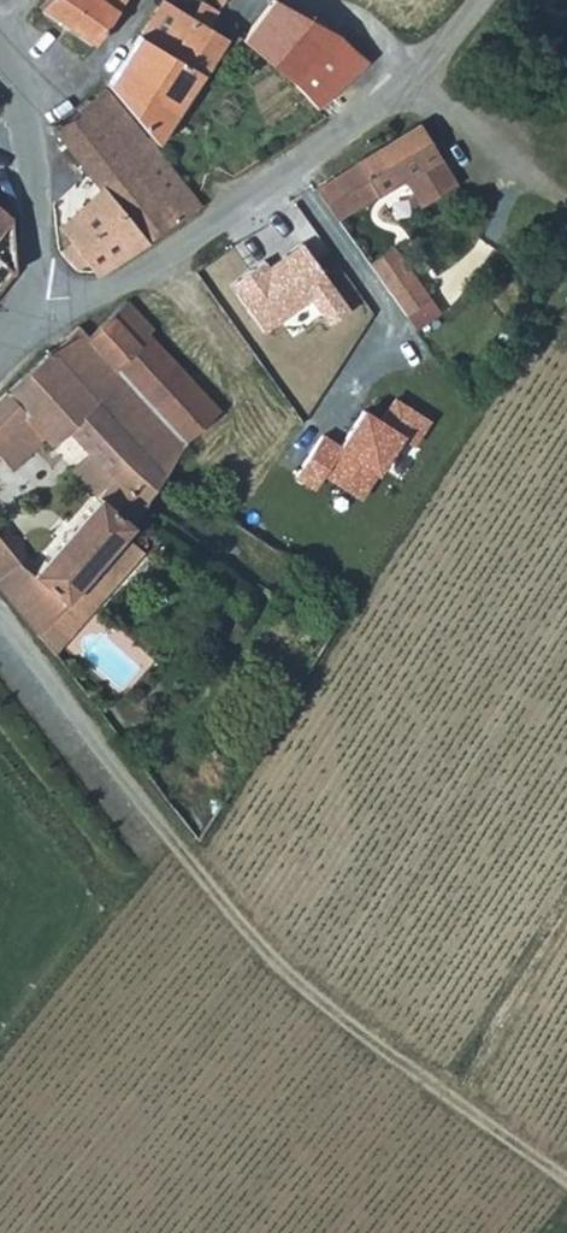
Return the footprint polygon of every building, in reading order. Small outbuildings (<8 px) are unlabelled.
[(109,0),(57,0),(47,11),(100,48),(125,12),(109,0)] [(125,12),(134,0),(109,0),(125,12)] [(206,68),(227,33),(173,0),(163,0),(145,31),(206,68)] [(295,75),(341,32),(287,0),(275,0),(245,34),(295,75)] [(166,144),(206,68),(145,31),(132,53),(114,82),(166,144)] [(371,62),(341,32),(295,75),(324,106),(371,62)] [(109,188),(65,226),(76,239),(93,260),(105,275),(211,207),(156,138),(115,89),(60,130),(109,188)] [(438,154),(420,123),(335,174),(353,204),(406,173),(416,189),(452,168),(442,152),(438,154)] [(452,168),(416,189),(423,201),(459,180),(452,168)] [(314,186),(336,215),(353,204),(335,174),(314,186)] [(20,274),(19,214),(0,199),(0,300),(20,274)] [(93,260),(76,239),(67,246),(84,268),(93,260)] [(406,257),(393,241),(370,259),(382,276),(406,257)] [(406,257),(382,276),(408,309),(432,291),(406,257)] [(155,332),(160,326),(137,305),(133,300),(94,336),(191,440),(225,410),(155,332)] [(173,472),(191,440),(94,336),(84,325),(53,352),(103,403),(173,472)] [(40,346),(20,363),(29,374),(49,357),(40,346)] [(103,403),(53,352),(49,357),(29,374),(15,386),(36,407),(27,415),(48,436),(58,447),(74,432),(103,403)] [(27,415),(36,407),(15,386),(0,399),(0,436),(27,415)] [(170,477),(173,472),(103,403),(74,432),(94,453),(116,475),(104,492),(141,521),(170,477)] [(0,436),(0,445),(14,462),(48,436),(27,415),(0,436)] [(94,453),(79,468),(104,492),(116,475),(94,453)] [(52,657),(78,626),(60,606),(141,521),(104,492),(21,569),(0,542),(0,595),(52,657)]
